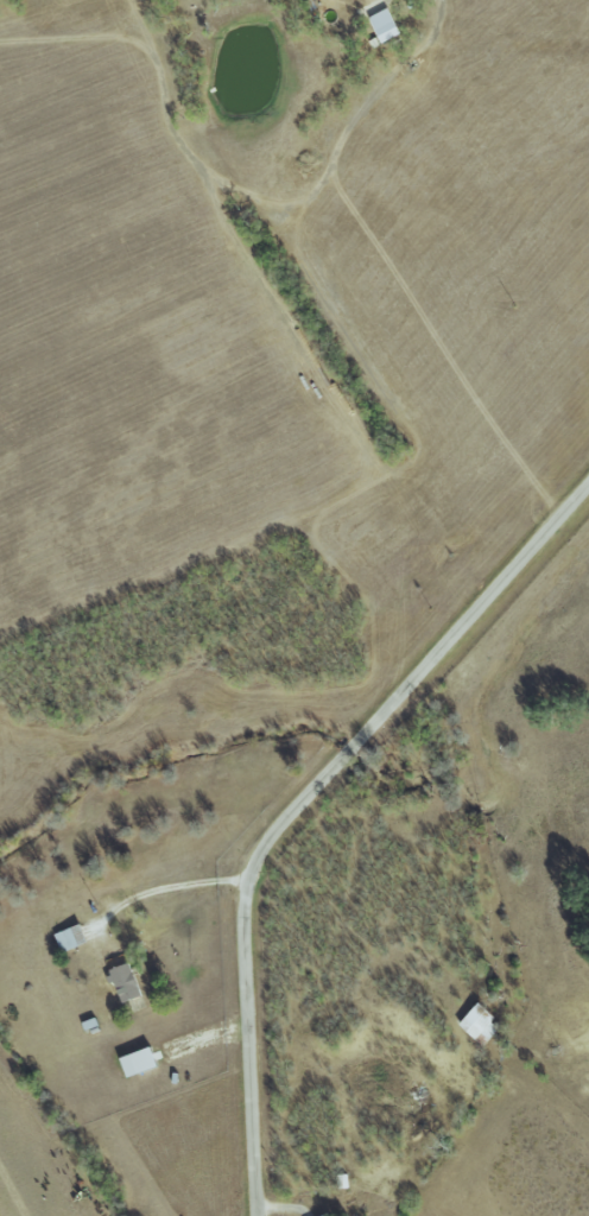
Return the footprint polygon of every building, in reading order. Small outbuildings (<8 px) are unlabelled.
[(404,34),(391,7),(372,17),(384,43),(404,34)] [(111,970),(121,1003),(143,996),(133,963),(111,970)] [(496,1027),(492,1023),(497,1019),(481,1002),(458,1024),(478,1045),(496,1027)] [(161,1066),(154,1046),(123,1058),(130,1078),(161,1066)]
